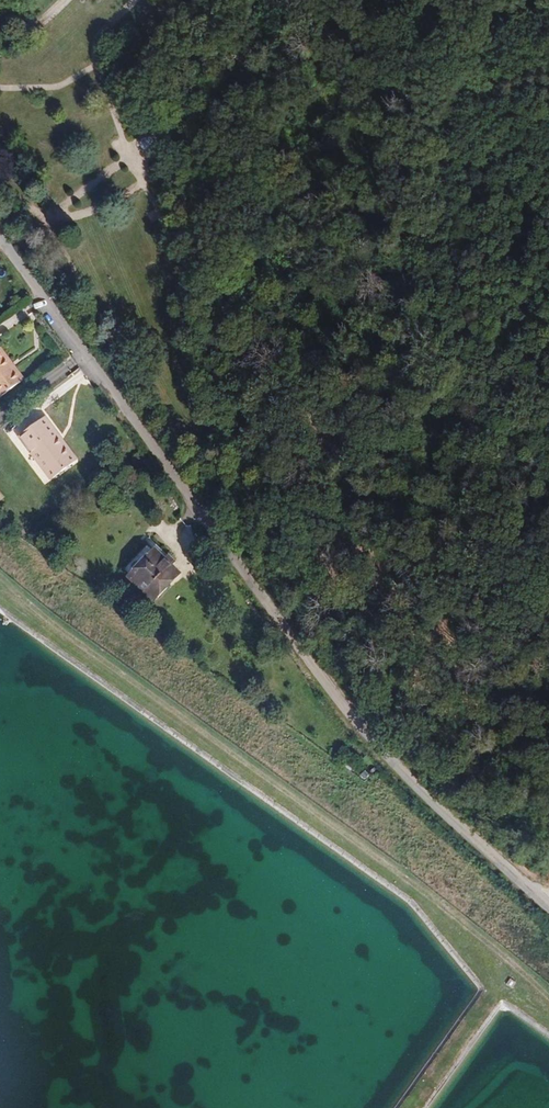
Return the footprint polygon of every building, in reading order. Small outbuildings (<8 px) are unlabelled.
[(149,138),(146,137),(142,139),(141,141),(140,144),(142,147),(147,149),(150,148),(152,146),(152,143),(151,140),(149,138)] [(0,348),(0,393),(2,396),(25,379),(1,347),(0,348)] [(54,431),(44,418),(23,434),(42,459),(40,460),(53,478),(72,464),(59,446),(57,447),(48,435),(54,431)] [(130,575),(154,599),(179,573),(155,550),(130,575)]
